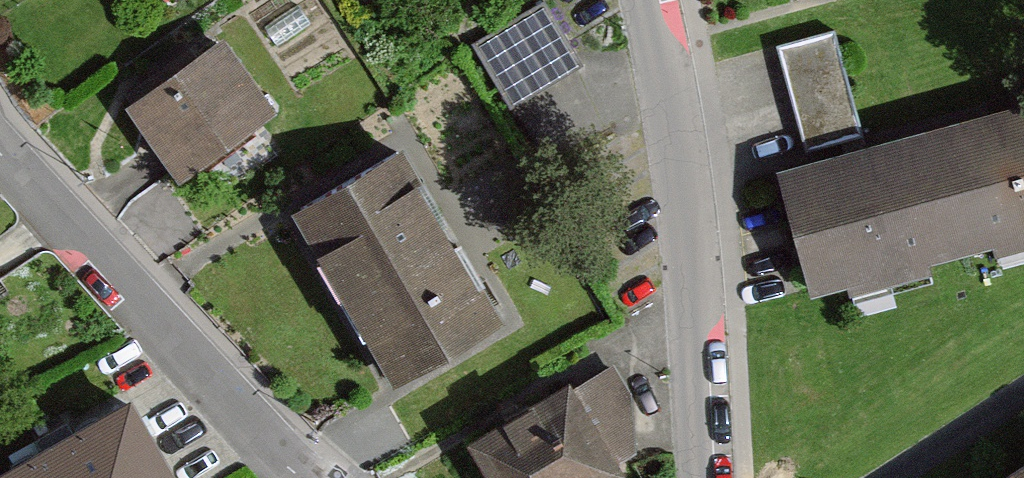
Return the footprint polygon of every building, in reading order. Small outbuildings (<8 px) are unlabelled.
[(579,71),(540,8),(469,51),(508,114),(579,71)] [(278,116),(224,43),(135,110),(189,183),(278,116)] [(790,189),(827,311),(1023,251),(1023,117),(790,189)] [(515,326),(414,153),(307,216),(408,388),(515,326)] [(12,289),(0,271),(0,298),(12,289)] [(639,456),(632,407),(613,372),(481,446),(499,477),(634,477),(626,463),(639,456)] [(141,401),(6,477),(185,477),(141,401)]
